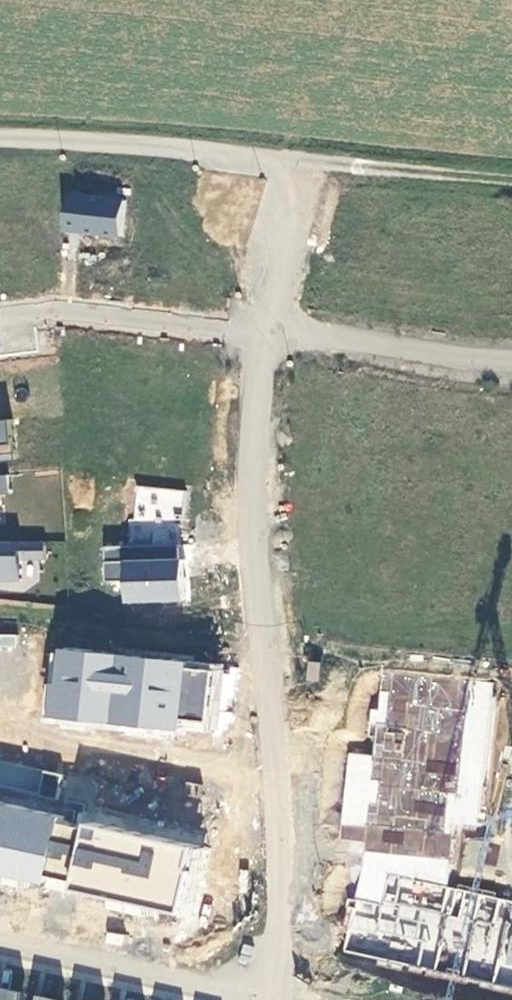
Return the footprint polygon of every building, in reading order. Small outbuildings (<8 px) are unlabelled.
[(63,191),(60,230),(123,235),(126,196),(63,191)] [(0,419),(0,443),(8,442),(6,418),(0,419)] [(0,471),(0,495),(15,493),(13,470),(0,471)] [(186,541),(104,548),(107,579),(118,578),(121,608),(192,601),(186,541)] [(21,581),(20,564),(43,564),(47,549),(16,549),(19,556),(0,557),(0,582),(21,581)] [(15,649),(17,634),(0,633),(0,647),(15,649)] [(220,671),(51,652),(43,717),(212,739),(220,671)] [(324,662),(313,661),(311,680),(322,681),(324,662)] [(450,891),(462,826),(481,828),(496,685),(384,672),(373,757),(348,754),(339,846),(363,852),(345,952),(511,991),(511,905),(450,891)] [(209,847),(0,804),(0,875),(196,914),(209,847)] [(1,982),(0,987),(0,999),(26,999),(29,989),(1,982)] [(42,991),(40,999),(69,999),(69,998),(42,991)]
